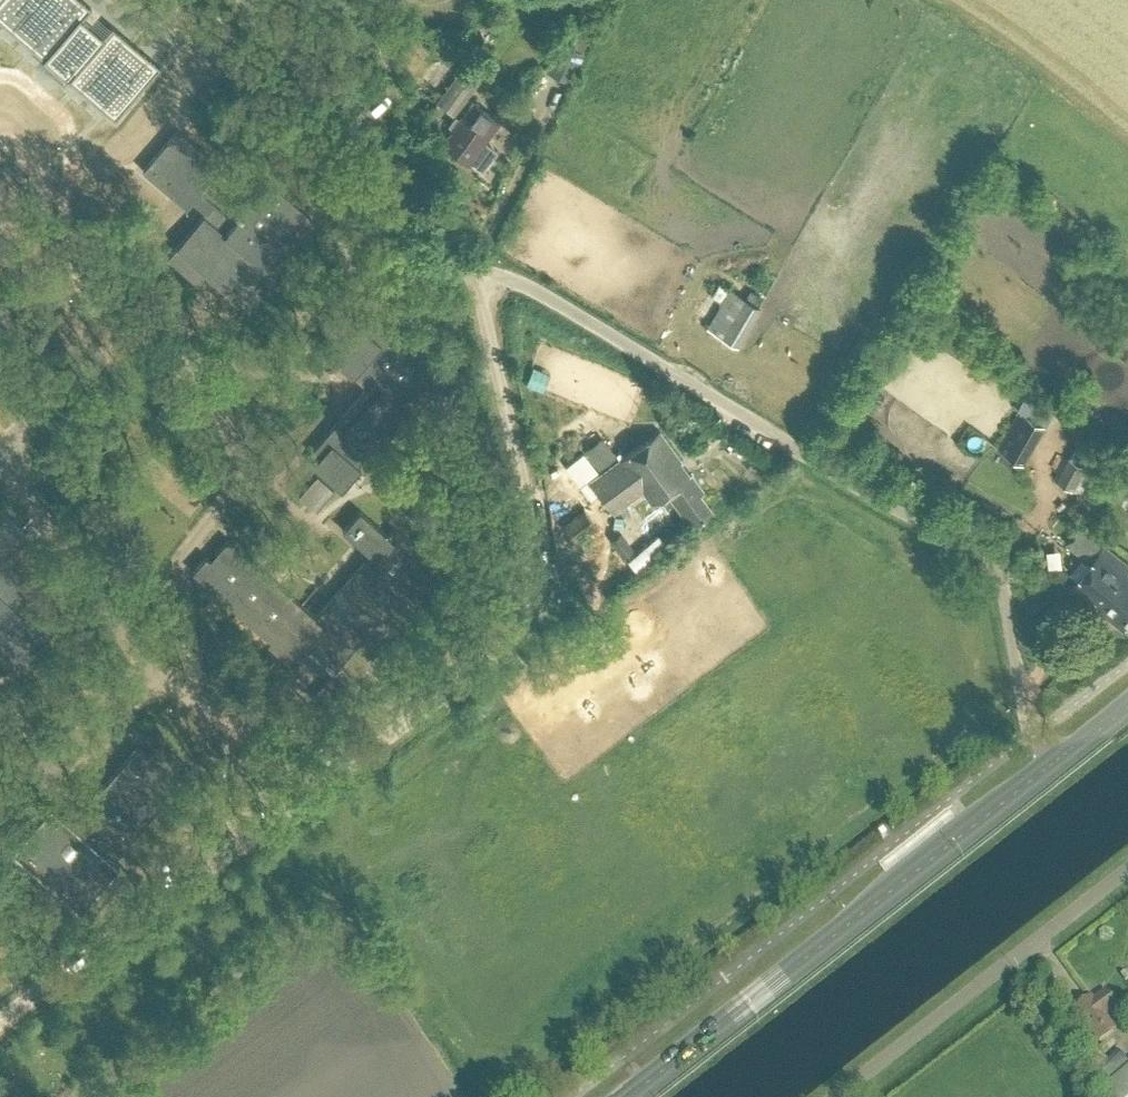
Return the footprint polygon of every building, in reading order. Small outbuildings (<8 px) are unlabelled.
[(41,57),(68,79),(114,119),(159,66),(111,24),(102,34),(81,16),(90,6),(83,0),(0,0),(0,20),(41,57)] [(560,40),(546,68),(571,81),(585,52),(560,40)] [(458,118),(472,100),(486,81),(476,73),(448,111),(458,118)] [(472,100),(458,118),(441,141),(467,160),(468,158),(481,168),(494,149),(482,140),(497,119),(472,100)] [(205,210),(198,218),(166,255),(195,280),(203,269),(246,307),(274,274),(267,268),(311,216),(268,180),(234,220),(199,190),(220,165),(177,128),(142,169),(186,207),(192,199),(205,210)] [(730,289),(707,327),(735,344),(759,305),(755,302),(759,294),(751,289),(745,298),(730,289)] [(681,290),(673,303),(685,310),(693,297),(681,290)] [(340,488),(359,466),(355,462),(367,450),(371,453),(408,410),(404,406),(425,382),(413,372),(423,360),(368,312),(358,323),(336,305),(308,337),(365,386),(310,450),(317,457),(311,463),(340,488)] [(7,387),(15,378),(11,366),(0,364),(0,386),(7,387)] [(1021,410),(998,448),(1022,462),(1054,408),(1035,396),(1025,412),(1021,410)] [(702,490),(658,429),(618,458),(619,459),(589,480),(612,511),(641,489),(650,502),(665,491),(689,522),(709,507),(698,493),(702,490)] [(603,438),(585,452),(597,468),(615,454),(603,438)] [(888,447),(882,457),(896,465),(901,454),(888,447)] [(1072,457),(1058,481),(1072,490),(1087,467),(1072,457)] [(316,510),(334,489),(316,474),(298,495),(316,510)] [(645,497),(634,505),(656,536),(668,528),(645,497)] [(562,523),(575,540),(595,524),(582,508),(562,523)] [(0,509),(0,550),(20,526),(0,509)] [(393,526),(386,533),(358,509),(341,528),(369,553),(314,615),(227,537),(213,552),(209,557),(205,554),(191,570),(199,576),(270,639),(273,635),(297,657),(301,653),(325,675),(406,584),(411,588),(426,571),(421,566),(429,558),(393,526)] [(464,549),(471,540),(461,532),(454,540),(464,549)] [(1104,545),(1076,582),(1102,602),(1099,606),(1124,626),(1127,621),(1127,622),(1127,564),(1104,545)] [(181,593),(193,574),(166,557),(153,576),(181,593)] [(342,664),(311,696),(328,713),(359,681),(342,664)] [(96,817),(85,831),(49,800),(13,842),(48,872),(80,900),(117,858),(114,856),(180,781),(138,744),(83,806),(96,817)] [(1116,935),(1127,951),(1127,926),(1116,935)] [(1090,999),(1075,1011),(1095,1036),(1110,1024),(1105,1018),(1117,1008),(1105,993),(1093,1003),(1090,999)] [(1107,1062),(1096,1072),(1110,1086),(1121,1077),(1107,1062)]
